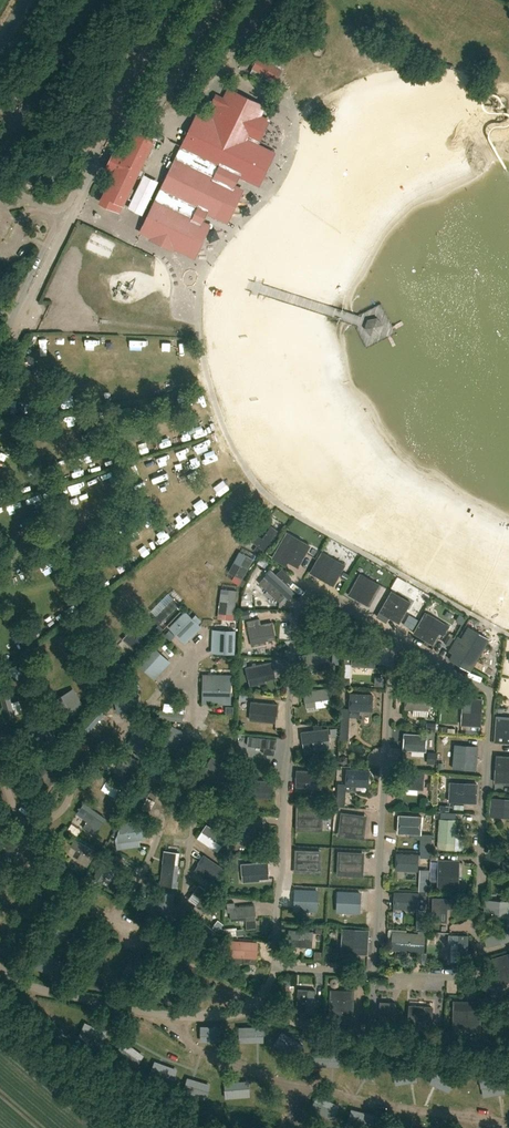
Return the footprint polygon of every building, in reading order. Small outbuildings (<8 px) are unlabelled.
[(267,55),(261,52),(258,58),(258,59),(254,66),(254,65),(250,72),(271,84),(275,77),(274,76),(277,69),(278,70),(282,63),(267,55)] [(142,230),(184,251),(199,220),(193,217),(199,207),(216,215),(232,184),(226,181),(231,170),(248,179),(263,148),(246,139),(258,115),(227,100),(223,108),(218,106),(210,122),(198,116),(142,230)] [(120,207),(153,139),(150,137),(137,131),(128,151),(123,148),(111,172),(116,175),(103,202),(115,208),(116,205),(120,207)] [(146,215),(160,180),(145,174),(131,209),(146,215)] [(284,300),(287,292),(251,280),(247,291),(269,299),(270,296),(284,300)] [(148,339),(148,351),(164,351),(164,339),(148,339)] [(175,353),(190,353),(190,340),(175,340),(175,353)] [(195,401),(206,397),(202,387),(191,391),(195,401)] [(211,440),(200,442),(202,453),(213,451),(211,440)] [(211,483),(219,498),(229,492),(221,477),(211,483)] [(200,493),(188,501),(198,516),(210,508),(200,493)] [(235,496),(225,500),(230,513),(240,508),(235,496)] [(177,532),(185,526),(175,512),(167,518),(177,532)] [(207,519),(199,524),(208,537),(216,532),(207,519)] [(151,531),(161,545),(171,538),(161,524),(151,531)] [(258,544),(264,549),(277,531),(271,526),(258,544)] [(189,550),(199,540),(190,530),(179,540),(189,550)] [(274,558),(279,561),(281,557),(298,566),(310,545),(289,533),(274,558)] [(160,556),(169,568),(178,562),(169,549),(160,556)] [(310,572),(333,585),(345,564),(322,551),(310,572)] [(309,553),(303,564),(309,567),(315,556),(309,553)] [(235,575),(242,578),(253,559),(246,555),(235,575)] [(127,558),(117,566),(124,574),(134,567),(127,558)] [(150,584),(160,576),(150,563),(140,571),(150,584)] [(348,593),(367,604),(379,584),(360,573),(348,593)] [(273,595),(271,598),(283,609),(294,596),(269,574),(260,584),(273,595)] [(226,613),(234,614),(237,590),(229,589),(226,613)] [(377,616),(381,618),(384,614),(399,622),(411,602),(392,591),(377,616)] [(178,603),(172,597),(152,619),(158,624),(178,603)] [(170,627),(182,639),(194,627),(189,621),(192,617),(186,611),(170,627)] [(413,632),(432,644),(440,629),(431,624),(435,617),(425,612),(413,632)] [(247,621),(250,637),(265,634),(266,640),(275,638),(274,632),(272,622),(258,625),(257,619),(247,621)] [(490,638),(468,625),(461,637),(458,635),(448,651),(452,653),(449,658),(470,671),(490,638)] [(293,640),(293,627),(281,626),(281,640),(293,640)] [(216,652),(233,653),(234,630),(226,629),(225,635),(217,634),(216,652)] [(129,645),(135,650),(148,636),(143,631),(129,645)] [(25,636),(18,641),(23,650),(31,645),(25,636)] [(290,642),(279,642),(280,654),(290,654),(290,642)] [(138,663),(151,675),(163,662),(157,657),(161,653),(154,647),(138,663)] [(302,655),(305,665),(307,671),(316,668),(314,663),(329,659),(326,649),(302,655)] [(353,649),(352,665),(375,666),(375,650),(353,649)] [(100,676),(106,681),(121,665),(116,660),(100,676)] [(276,678),(272,661),(246,666),(250,686),(266,683),(265,680),(276,678)] [(283,661),(276,663),(280,677),(286,675),(283,661)] [(202,673),(202,703),(231,703),(232,674),(202,673)] [(269,688),(278,685),(276,678),(267,681),(269,688)] [(303,691),(305,701),(306,707),(315,706),(315,700),(329,698),(328,687),(303,691)] [(405,708),(428,709),(429,692),(406,690),(405,708)] [(0,696),(7,717),(15,715),(9,693),(0,696)] [(349,709),(372,710),(373,694),(350,693),(349,707),(349,709)] [(54,700),(66,719),(81,710),(72,695),(65,700),(62,695),(54,700)] [(462,724),(480,725),(482,698),(472,698),(471,711),(463,711),(462,724)] [(17,714),(25,712),(22,700),(14,702),(17,714)] [(252,713),(267,714),(267,719),(276,720),(277,714),(278,704),(253,702),(252,713)] [(81,723),(89,731),(105,715),(98,707),(81,723)] [(340,739),(348,740),(349,709),(349,707),(341,707),(341,708),(340,739)] [(159,717),(182,721),(183,713),(161,709),(159,717)] [(352,717),(350,736),(359,737),(362,718),(352,717)] [(508,742),(508,717),(498,717),(496,742),(508,742)] [(162,747),(170,750),(175,740),(178,742),(183,731),(172,726),(162,747)] [(301,731),(303,742),(303,747),(313,746),(312,741),(327,739),(326,729),(301,731)] [(131,747),(138,751),(136,755),(144,759),(157,734),(149,730),(146,735),(139,731),(131,747)] [(403,749),(425,750),(426,733),(404,731),(403,749)] [(60,751),(66,756),(76,745),(81,749),(86,744),(75,734),(60,751)] [(251,736),(250,747),(265,748),(265,753),(274,754),(275,738),(251,736)] [(280,738),(276,750),(285,753),(289,741),(280,738)] [(120,760),(141,772),(145,764),(124,752),(120,760)] [(454,769),(476,770),(477,754),(455,753),(454,769)] [(148,772),(156,776),(163,762),(169,765),(171,760),(158,754),(148,772)] [(505,782),(506,770),(508,770),(508,756),(496,755),(494,782),(505,782)] [(212,757),(199,778),(218,790),(222,784),(230,789),(234,782),(226,777),(231,769),(212,757)] [(49,774),(55,768),(49,761),(32,779),(45,791),(55,781),(49,774)] [(296,786),(305,786),(305,781),(320,782),(321,771),(297,769),(296,780),(296,786)] [(355,790),(355,785),(368,786),(369,770),(346,769),(345,785),(338,784),(336,805),(345,806),(346,790),(355,790)] [(424,772),(401,770),(399,788),(423,789),(424,772)] [(248,790),(262,791),(262,796),(271,797),(272,791),(272,781),(248,780),(248,790)] [(102,789),(115,796),(113,800),(120,804),(126,793),(106,782),(102,789)] [(450,782),(449,801),(476,803),(476,792),(458,791),(458,782),(450,782)] [(135,803),(142,807),(151,788),(144,785),(135,803)] [(148,797),(143,808),(152,812),(157,801),(148,797)] [(490,815),(498,816),(499,807),(508,807),(508,798),(491,797),(490,815)] [(201,809),(212,817),(216,812),(223,817),(227,812),(208,798),(203,803),(205,805),(201,809)] [(82,808),(98,821),(102,815),(87,803),(82,808)] [(301,816),(323,818),(323,809),(301,807),(301,816)] [(343,820),(366,821),(366,813),(344,811),(343,820)] [(398,832),(420,834),(421,816),(399,815),(398,832)] [(439,840),(454,841),(456,819),(440,818),(439,840)] [(238,825),(241,835),(255,832),(257,837),(266,835),(264,829),(265,829),(262,819),(238,825)] [(143,820),(121,823),(123,840),(146,837),(143,820)] [(202,830),(222,844),(227,837),(207,824),(202,830)] [(253,834),(242,837),(244,842),(255,839),(253,834)] [(299,845),(321,847),(321,838),(299,837),(299,845)] [(75,838),(71,845),(92,858),(96,851),(75,838)] [(341,852),(363,854),(364,845),(342,844),(341,852)] [(495,859),(491,850),(486,852),(490,861),(495,859)] [(169,879),(177,880),(180,852),(172,851),(169,879)] [(395,871),(418,872),(419,854),(396,853),(395,871)] [(199,862),(217,875),(222,867),(204,855),(199,862)] [(94,877),(101,881),(114,860),(107,856),(94,877)] [(299,861),(298,866),(320,870),(321,864),(299,861)] [(431,861),(430,879),(438,880),(439,861),(431,861)] [(439,887),(457,888),(458,876),(453,876),(453,861),(439,861),(439,887)] [(243,864),(244,874),(259,873),(259,879),(269,878),(268,872),(267,862),(243,864)] [(111,885),(116,870),(110,868),(105,883),(111,885)] [(429,871),(421,871),(421,887),(430,887),(429,871)] [(194,892),(203,899),(201,901),(200,899),(195,905),(207,914),(218,900),(199,885),(194,892)] [(296,887),(294,908),(315,909),(317,888),(296,887)] [(149,889),(145,912),(171,916),(174,893),(149,889)] [(339,889),(338,909),(360,910),(361,890),(339,889)] [(418,892),(394,891),(393,908),(417,909),(417,928),(424,929),(425,894),(418,894),(418,892)] [(50,903),(42,898),(28,920),(37,925),(50,903)] [(488,945),(508,939),(508,901),(486,899),(485,915),(504,916),(503,931),(485,936),(488,945)] [(230,906),(231,917),(246,915),(246,921),(256,920),(255,915),(254,904),(230,906)] [(48,935),(55,939),(68,919),(61,914),(48,935)] [(197,927),(215,941),(220,934),(201,920),(197,927)] [(92,950),(99,953),(111,932),(104,928),(92,950)] [(341,946),(366,947),(367,929),(342,928),(341,946)] [(289,929),(288,945),(312,948),(314,931),(289,929)] [(394,943),(401,943),(401,948),(423,949),(424,933),(395,932),(394,943)] [(0,935),(0,946),(12,957),(18,950),(0,935)] [(449,962),(468,962),(468,935),(449,935),(449,962)] [(227,955),(257,957),(257,943),(228,941),(227,955)] [(508,982),(508,951),(491,956),(500,985),(508,982)] [(62,969),(37,958),(34,966),(58,977),(62,969)] [(145,964),(138,961),(127,983),(134,986),(145,964)] [(177,994),(181,969),(172,968),(169,993),(177,994)] [(102,988),(104,979),(79,974),(77,982),(102,988)] [(296,1012),(314,1013),(315,990),(307,990),(306,1004),(297,1003),(296,1012)] [(330,1021),(352,1022),(353,991),(332,990),(330,1021)] [(378,1028),(393,1029),(395,1003),(387,1002),(386,1013),(379,1012),(378,1028)] [(408,1026),(424,1027),(425,1006),(409,1005),(408,1026)] [(482,1011),(453,1010),(453,1032),(481,1033),(482,1011)] [(225,1026),(200,1026),(200,1034),(225,1034),(225,1026)] [(263,1026),(239,1026),(239,1034),(263,1034),(263,1026)] [(82,1028),(79,1035),(101,1045),(104,1037),(82,1028)] [(282,1031),(278,1037),(298,1051),(302,1045),(282,1031)] [(120,1046),(115,1052),(135,1066),(140,1060),(120,1046)] [(315,1050),(315,1058),(339,1059),(340,1051),(315,1050)] [(356,1055),(352,1062),(374,1074),(378,1067),(356,1055)] [(414,1063),(392,1067),(393,1076),(415,1072),(414,1063)] [(437,1066),(433,1074),(453,1084),(457,1076),(437,1066)] [(152,1067),(149,1074),(172,1082),(175,1075),(152,1067)] [(502,1075),(480,1079),(481,1087),(503,1084),(502,1075)] [(185,1083),(183,1091),(206,1098),(209,1090),(185,1083)] [(261,1087),(234,1088),(235,1096),(261,1095),(261,1087)] [(314,1101),(310,1108),(333,1118),(336,1111),(314,1101)] [(347,1123),(368,1127),(371,1127),(373,1121),(349,1115),(347,1123)]
